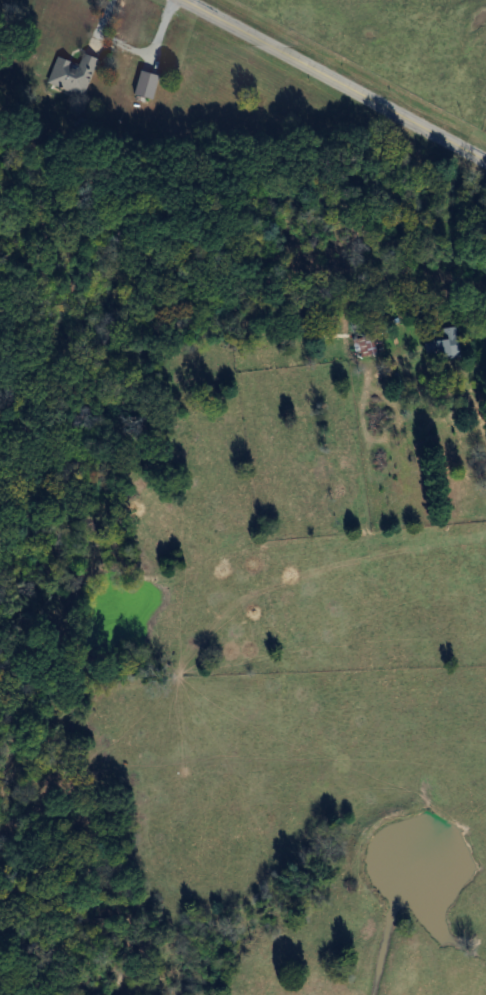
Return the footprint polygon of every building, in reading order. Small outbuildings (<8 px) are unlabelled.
[(82,99),(97,61),(81,54),(76,67),(55,59),(45,84),(82,99)] [(460,355),(454,332),(427,339),(433,362),(460,355)]
